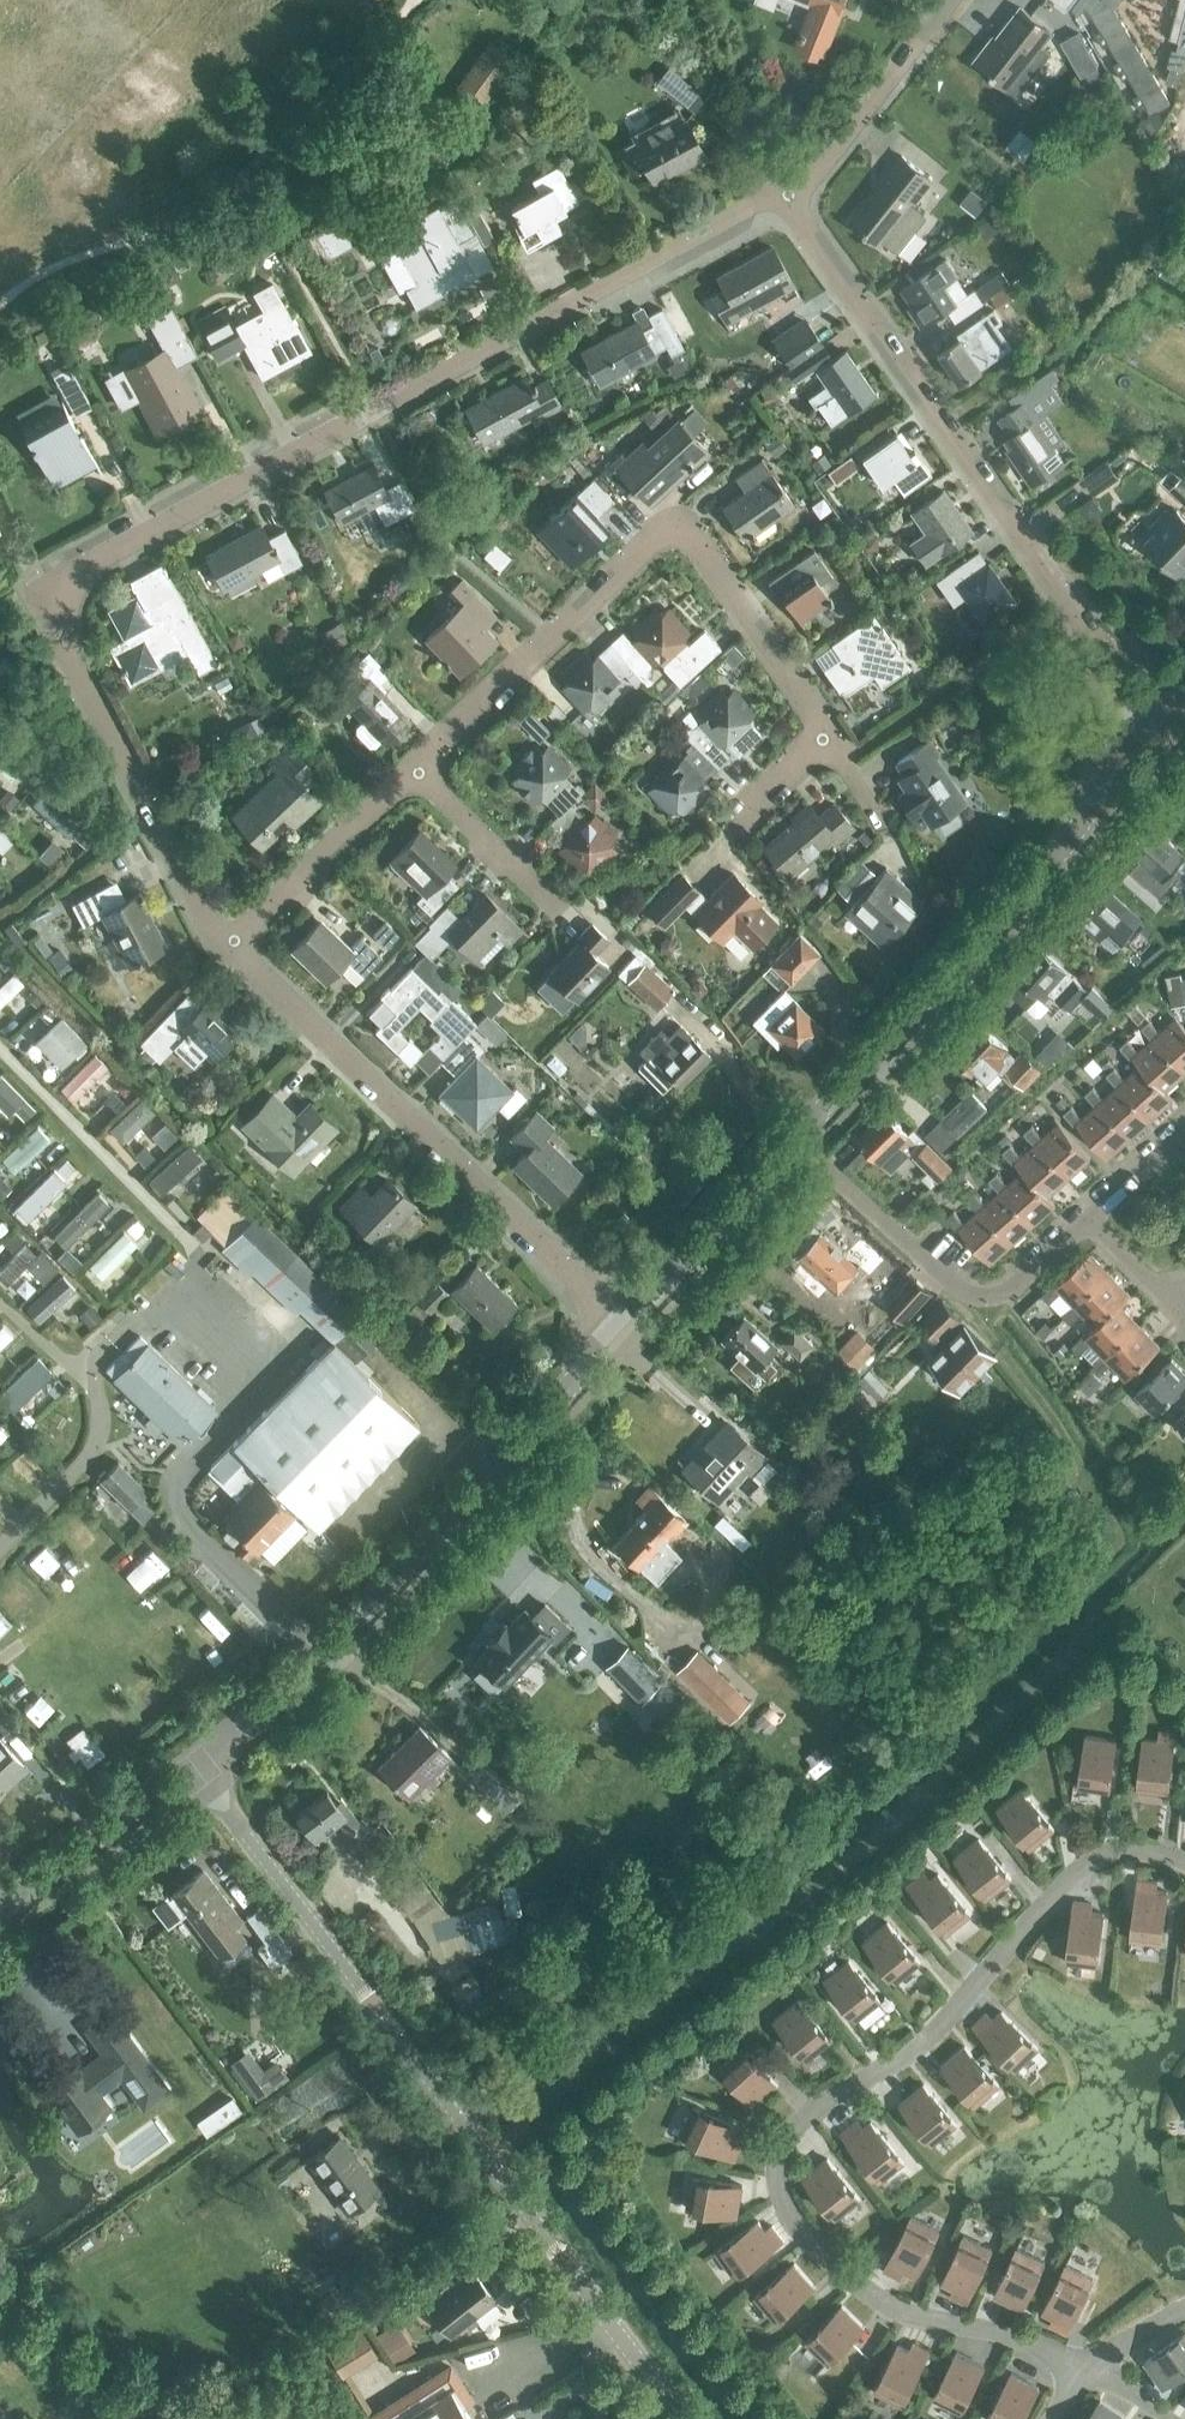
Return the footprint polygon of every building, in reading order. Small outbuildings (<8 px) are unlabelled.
[(815,4),(798,48),(819,56),(821,51),(827,53),(843,15),(840,14),(846,0),(805,0),(815,4)] [(1075,0),(1056,0),(1067,9),(1075,0)] [(1073,9),(1078,14),(1088,7),(1101,30),(1096,33),(1104,47),(1109,43),(1119,60),(1114,63),(1124,80),(1129,77),(1138,93),(1134,96),(1143,112),(1148,109),(1151,113),(1153,112),(1157,118),(1166,113),(1163,107),(1171,103),(1115,8),(1121,0),(1080,0),(1073,9)] [(1179,3),(1170,38),(1178,41),(1176,49),(1173,48),(1169,65),(1172,66),(1166,80),(1178,85),(1184,70),(1184,4),(1179,3)] [(975,62),(1008,88),(1052,31),(1022,8),(992,47),(988,45),(975,62)] [(1078,32),(1063,41),(1081,71),(1097,61),(1078,32)] [(451,99),(472,114),(515,55),(494,40),(451,99)] [(658,82),(694,110),(716,81),(679,52),(668,66),(669,67),(658,82)] [(686,119),(685,120),(679,109),(632,134),(635,140),(619,148),(634,175),(647,167),(652,177),(673,166),(672,164),(681,159),(684,164),(705,153),(686,119)] [(852,222),(882,245),(934,180),(903,155),(875,189),(877,191),(852,222)] [(511,208),(532,244),(561,227),(554,213),(579,199),(559,164),(532,179),(539,192),(511,208)] [(440,209),(458,241),(475,232),(457,200),(440,209)] [(466,257),(442,270),(423,237),(399,250),(418,284),(407,290),(418,308),(477,275),(466,257)] [(788,303),(800,296),(773,247),(718,277),(725,290),(712,297),(732,334),(744,327),(739,317),(783,293),(788,303)] [(977,290),(958,302),(947,286),(959,277),(947,260),(903,289),(914,305),(911,308),(923,326),(949,309),(957,322),(986,303),(977,290)] [(992,296),(999,306),(1018,293),(1011,283),(992,296)] [(231,313),(216,323),(202,330),(216,356),(245,343),(263,378),(312,352),(283,300),(238,325),(231,313)] [(125,372),(159,435),(203,411),(178,366),(198,355),(171,306),(157,314),(163,326),(155,331),(166,350),(125,372)] [(671,355),(684,348),(662,307),(648,315),(653,324),(641,330),(637,321),(582,352),(600,384),(654,353),(666,346),(671,355)] [(942,353),(963,383),(1013,348),(998,327),(1005,323),(996,309),(960,333),(964,339),(942,353)] [(806,321),(773,342),(789,366),(821,344),(806,321)] [(823,343),(790,366),(792,368),(787,371),(796,383),(815,370),(827,387),(809,399),(817,410),(820,408),(833,426),(847,415),(849,417),(878,396),(846,351),(834,359),(823,343)] [(52,374),(75,416),(92,407),(69,365),(52,374)] [(1009,449),(1034,485),(1066,462),(1052,442),(1063,435),(1047,413),(1064,401),(1043,371),(1003,399),(1011,411),(1000,419),(1017,443),(1009,449)] [(546,379),(531,388),(526,377),(467,410),(484,442),(541,410),(544,416),(561,407),(546,379)] [(18,422),(55,489),(97,466),(60,398),(18,422)] [(651,503),(706,452),(677,422),(648,450),(643,445),(626,461),(620,454),(600,474),(624,499),(636,488),(651,503)] [(915,449),(910,453),(896,433),(862,457),(880,482),(891,474),(904,493),(932,473),(915,449)] [(722,507),(745,540),(795,504),(763,460),(736,478),(745,491),(722,507)] [(1085,478),(1096,493),(1120,476),(1110,462),(1085,478)] [(399,480),(385,488),(372,465),(325,492),(342,522),(372,505),(383,525),(415,508),(399,480)] [(1184,502),(1184,481),(1181,477),(1170,487),(1184,502)] [(594,540),(596,542),(609,530),(597,516),(614,500),(594,479),(539,531),(569,563),(594,540)] [(912,545),(925,564),(972,531),(943,490),(912,512),(927,534),(912,545)] [(1184,572),(1184,515),(1179,509),(1168,520),(1164,515),(1154,526),(1158,530),(1147,541),(1149,544),(1146,548),(1153,554),(1157,551),(1182,575),(1184,572)] [(284,529),(268,538),(261,525),(206,555),(224,587),(265,565),(272,578),(302,561),(284,529)] [(495,544),(486,555),(499,567),(506,560),(509,556),(495,544)] [(771,581),(801,623),(832,601),(820,584),(832,576),(814,551),(771,581)] [(988,563),(987,564),(979,552),(937,581),(954,605),(965,597),(984,624),(1016,601),(988,563)] [(199,673),(216,663),(161,563),(130,580),(137,593),(107,609),(123,639),(109,646),(130,685),(188,653),(199,673)] [(427,638),(460,673),(497,639),(476,617),(488,606),(462,578),(449,590),(462,604),(427,638)] [(882,609),(873,615),(882,627),(890,621),(882,609)] [(634,671),(642,680),(647,686),(652,681),(648,675),(651,673),(648,670),(659,661),(680,684),(721,646),(704,628),(688,643),(683,638),(688,633),(668,611),(661,617),(655,610),(633,629),(640,637),(621,654),(620,655),(635,671),(634,671)] [(871,671),(882,687),(910,667),(882,627),(873,615),(841,638),(849,650),(823,668),(840,693),(871,671)] [(620,655),(621,654),(612,644),(592,662),(585,655),(563,676),(569,683),(563,689),(583,711),(590,704),(596,712),(618,691),(612,685),(624,673),(636,686),(642,680),(634,671),(635,671),(620,655)] [(346,702),(385,744),(410,721),(377,685),(388,674),(369,653),(351,669),(365,684),(346,702)] [(707,759),(717,768),(730,755),(721,746),(725,741),(732,748),(754,726),(748,720),(755,713),(734,691),(726,698),(719,691),(697,712),(705,720),(695,729),(691,726),(682,734),(692,744),(692,743),(707,759)] [(961,824),(960,818),(955,810),(965,803),(934,758),(939,755),(929,740),(896,763),(906,777),(900,780),(908,792),(899,797),(912,817),(921,811),(931,826),(932,825),(938,834),(943,836),(961,824)] [(697,787),(717,768),(707,759),(692,743),(692,744),(687,748),(691,751),(677,765),(670,758),(648,779),(654,785),(647,792),(669,814),(676,807),(683,814),(704,794),(697,787)] [(292,816),(297,822),(319,801),(299,780),(311,768),(290,745),(269,764),(278,774),(234,816),(262,845),(292,816)] [(572,801),(573,802),(583,791),(580,787),(576,790),(562,776),(570,769),(549,747),(542,754),(535,746),(513,768),(520,775),(513,782),(535,804),(541,797),(558,815),(559,815),(572,801)] [(11,780),(23,767),(0,747),(0,770),(11,780)] [(38,803),(70,833),(80,823),(48,793),(38,803)] [(577,805),(573,802),(572,801),(559,815),(558,815),(547,825),(566,843),(559,851),(580,872),(587,865),(594,872),(615,851),(608,844),(615,837),(594,816),(587,823),(573,809),(577,805)] [(839,842),(855,829),(834,804),(818,817),(810,808),(765,847),(787,873),(833,834),(839,842)] [(84,823),(72,836),(84,847),(96,835),(84,823)] [(1128,847),(1157,873),(1178,849),(1150,823),(1128,847)] [(0,828),(0,848),(3,851),(13,840),(0,828)] [(417,900),(431,913),(458,884),(446,872),(454,863),(420,831),(392,860),(425,891),(417,900)] [(837,888),(851,901),(876,873),(862,860),(837,888)] [(846,915),(883,948),(925,902),(887,868),(846,915)] [(757,905),(760,901),(733,874),(707,901),(682,876),(648,910),(662,925),(684,903),(721,941),(733,929),(751,947),(761,936),(765,936),(771,930),(771,926),(775,923),(757,905)] [(138,895),(119,905),(109,886),(73,906),(84,925),(103,915),(131,966),(166,946),(138,895)] [(1110,892),(1104,899),(1093,889),(1074,910),(1088,922),(1085,926),(1113,952),(1142,920),(1110,892)] [(507,945),(522,930),(486,895),(462,919),(447,905),(429,924),(431,925),(415,942),(432,958),(453,936),(481,963),(503,941),(507,945)] [(328,926),(324,930),(317,923),(292,950),(325,981),(346,959),(365,977),(382,959),(360,937),(350,947),(328,926)] [(550,973),(577,998),(608,966),(596,954),(609,940),(592,923),(577,938),(581,941),(550,973)] [(770,964),(792,984),(821,952),(799,932),(770,964)] [(1051,992),(1071,1010),(1089,991),(1043,949),(1007,988),(1036,1015),(1041,1015),(1049,1006),(1043,1001),(1051,992)] [(618,974),(658,1010),(674,991),(634,955),(618,974)] [(429,1073),(441,1061),(468,1033),(476,1025),(477,1024),(442,990),(438,993),(412,968),(369,1013),(382,1025),(376,1030),(399,1052),(411,1040),(399,1029),(420,1007),(433,1019),(430,1022),(441,1033),(416,1060),(429,1073)] [(14,972),(0,986),(0,1006),(24,983),(14,972)] [(1115,1007),(1094,987),(1081,1000),(1101,1019),(1115,1007)] [(782,1041),(796,1055),(823,1029),(784,989),(753,1019),(778,1045),(782,1041)] [(211,997),(201,1008),(187,995),(141,1044),(160,1062),(186,1034),(213,1059),(236,1034),(216,1015),(223,1008),(211,997)] [(487,1013),(477,1024),(476,1025),(483,1031),(487,1030),(496,1021),(487,1013)] [(1184,1071),(1184,1026),(1177,1017),(1162,1030),(1151,1019),(1143,1026),(1153,1038),(1155,1037),(1184,1071)] [(66,1058),(84,1040),(83,1038),(87,1035),(78,1025),(73,1029),(63,1019),(49,1032),(55,1038),(51,1042),(66,1058)] [(1022,1051),(1015,1059),(1006,1051),(1008,1048),(982,1024),(954,1054),(984,1082),(996,1069),(999,1072),(1004,1073),(1006,1070),(1024,1088),(1042,1069),(1022,1051)] [(681,1085),(710,1055),(681,1026),(668,1038),(662,1031),(650,1044),(656,1050),(638,1068),(663,1092),(676,1079),(681,1085)] [(468,1033),(441,1061),(457,1076),(440,1093),(477,1128),(497,1107),(508,1117),(527,1096),(516,1086),(513,1090),(477,1056),(484,1049),(468,1033)] [(1164,1090),(1184,1072),(1184,1071),(1155,1037),(1153,1038),(1139,1050),(1129,1039),(1120,1046),(1132,1059),(1134,1057),(1141,1065),(1164,1091),(1164,1090)] [(74,1100),(107,1065),(94,1053),(61,1087),(74,1100)] [(1086,1065),(1095,1075),(1104,1067),(1094,1057),(1086,1065)] [(1173,1100),(1164,1090),(1164,1091),(1141,1065),(1127,1078),(1116,1066),(1108,1073),(1118,1085),(1120,1084),(1151,1120),(1173,1100)] [(7,1114),(13,1108),(24,1119),(36,1107),(2,1073),(0,1075),(0,1107),(7,1114)] [(1130,1138),(1151,1120),(1120,1084),(1118,1085),(1105,1097),(1095,1085),(1086,1093),(1097,1105),(1099,1103),(1130,1138)] [(943,1118),(959,1135),(988,1108),(972,1090),(943,1118)] [(309,1104),(296,1117),(273,1095),(243,1126),(294,1174),(336,1130),(309,1104)] [(123,1142),(155,1111),(142,1097),(110,1128),(123,1142)] [(1108,1158),(1130,1138),(1099,1103),(1097,1105),(1083,1117),(1073,1105),(1064,1113),(1075,1126),(1078,1124),(1108,1158)] [(858,1138),(906,1186),(919,1174),(902,1157),(910,1148),(902,1141),(910,1133),(887,1110),(858,1138)] [(514,1165),(551,1202),(580,1173),(544,1137),(553,1128),(537,1112),(512,1138),(527,1152),(514,1165)] [(1037,1142),(1068,1176),(1090,1157),(1059,1122),(1043,1137),(1032,1125),(1024,1132),(1035,1144),(1037,1142)] [(49,1139),(38,1126),(6,1156),(18,1168),(39,1148),(43,1152),(47,1147),(44,1144),(49,1139)] [(190,1142),(149,1180),(162,1194),(203,1156),(190,1142)] [(1047,1195),(1068,1176),(1037,1142),(1035,1144),(1022,1155),(1011,1143),(1003,1151),(1015,1164),(1017,1162),(1024,1170),(1047,1195)] [(27,1220),(67,1181),(55,1169),(15,1208),(27,1220)] [(1056,1205),(1047,1195),(1024,1170),(1008,1184),(998,1172),(989,1180),(1000,1191),(1002,1189),(1034,1224),(1056,1205)] [(362,1242),(374,1253),(396,1231),(393,1229),(415,1206),(389,1181),(352,1219),(368,1235),(362,1242)] [(1013,1243),(1034,1224),(1002,1189),(1000,1191),(987,1203),(976,1191),(968,1199),(978,1211),(981,1208),(1013,1243)] [(61,1248),(102,1208),(93,1198),(51,1238),(61,1248)] [(991,1263),(1013,1243),(981,1208),(978,1211),(965,1222),(955,1210),(947,1218),(958,1231),(961,1229),(991,1263)] [(336,1340),(363,1313),(260,1213),(229,1245),(298,1312),(302,1308),(336,1340)] [(854,1245),(847,1253),(822,1230),(799,1254),(837,1291),(855,1272),(878,1294),(887,1285),(864,1262),(868,1258),(854,1245)] [(102,1277),(136,1243),(124,1231),(90,1265),(102,1277)] [(44,1282),(58,1268),(40,1251),(37,1254),(26,1244),(0,1271),(0,1278),(7,1285),(27,1265),(44,1282)] [(1077,1308),(1111,1275),(1090,1253),(1057,1285),(1055,1282),(1042,1294),(1050,1303),(1061,1292),(1073,1305),(1077,1308)] [(452,1291),(491,1330),(517,1304),(477,1265),(452,1291)] [(39,1321),(75,1288),(63,1274),(27,1307),(39,1321)] [(1096,1329),(1121,1305),(1120,1305),(1130,1295),(1111,1275),(1077,1308),(1073,1305),(1062,1315),(1070,1323),(1081,1313),(1096,1328),(1096,1329)] [(930,1294),(913,1277),(886,1305),(903,1322),(930,1294)] [(417,1301),(430,1314),(449,1294),(436,1281),(417,1301)] [(921,1322),(939,1340),(962,1319),(944,1300),(921,1322)] [(1105,1359),(1140,1326),(1121,1305),(1096,1329),(1096,1328),(1087,1336),(1085,1335),(1072,1347),(1080,1355),(1091,1344),(1103,1356),(1105,1359)] [(236,1488),(253,1472),(258,1467),(319,1527),(421,1425),(356,1360),(383,1333),(363,1313),(336,1340),(212,1465),(236,1488)] [(729,1365),(752,1386),(758,1386),(764,1379),(780,1362),(770,1352),(776,1346),(744,1315),(722,1339),(739,1355),(729,1365)] [(13,1335),(3,1324),(0,1327),(0,1347),(13,1335)] [(1105,1359),(1103,1356),(1092,1367),(1099,1375),(1110,1364),(1126,1381),(1161,1347),(1140,1326),(1105,1359)] [(780,1341),(799,1359),(811,1345),(793,1328),(780,1341)] [(108,1368),(184,1443),(218,1409),(142,1333),(108,1368)] [(953,1361),(968,1376),(992,1353),(977,1337),(953,1361)] [(20,1394),(47,1368),(37,1358),(10,1384),(20,1394)] [(1184,1404),(1184,1390),(1182,1387),(1184,1383),(1184,1372),(1173,1359),(1137,1394),(1155,1413),(1159,1408),(1170,1419),(1184,1404)] [(745,1469),(751,1474),(766,1458),(727,1423),(703,1449),(711,1456),(693,1476),(718,1499),(745,1469)] [(101,1477),(131,1507),(149,1489),(119,1459),(101,1477)] [(253,1472),(236,1488),(243,1496),(223,1516),(233,1525),(223,1535),(246,1558),(256,1548),(258,1550),(295,1513),(253,1472)] [(670,1530),(674,1533),(685,1522),(648,1487),(636,1499),(647,1509),(613,1545),(614,1546),(618,1542),(639,1562),(636,1565),(637,1566),(638,1564),(656,1581),(679,1556),(661,1539),(670,1530)] [(554,1640),(567,1625),(545,1604),(532,1618),(524,1610),(478,1659),(485,1665),(475,1676),(493,1693),(503,1682),(505,1684),(517,1671),(525,1678),(535,1667),(527,1660),(549,1636),(554,1640)] [(661,1681),(627,1646),(606,1667),(640,1701),(661,1681)] [(678,1672),(730,1724),(751,1703),(698,1651),(678,1672)] [(425,1783),(430,1789),(437,1782),(431,1776),(450,1757),(419,1726),(379,1767),(410,1798),(425,1783)] [(1138,1789),(1169,1792),(1176,1729),(1160,1728),(1159,1739),(1144,1737),(1138,1789)] [(1079,1786),(1110,1790),(1117,1739),(1086,1735),(1079,1786)] [(24,1764),(0,1739),(0,1786),(24,1764)] [(461,1770),(507,1812),(519,1799),(474,1757),(461,1770)] [(998,1808),(1031,1848),(1055,1828),(1022,1788),(998,1808)] [(341,1798),(335,1802),(327,1792),(296,1816),(315,1840),(339,1821),(350,1835),(342,1844),(356,1855),(375,1829),(362,1819),(360,1822),(341,1798)] [(955,1857),(987,1898),(1012,1878),(979,1838),(955,1857)] [(233,1930),(243,1922),(203,1869),(172,1893),(173,1895),(169,1897),(167,1894),(151,1906),(167,1926),(186,1912),(221,1957),(242,1941),(233,1930)] [(971,1913),(939,1873),(930,1880),(924,1872),(908,1885),(947,1933),(971,1913)] [(501,1888),(507,1916),(521,1913),(515,1885),(501,1888)] [(1131,1939),(1162,1943),(1168,1891),(1137,1887),(1131,1939)] [(257,1948),(272,1968),(292,1952),(258,1907),(246,1916),(265,1942),(257,1948)] [(1067,1961),(1098,1965),(1104,1913),(1073,1909),(1067,1961)] [(864,1941),(897,1981),(921,1961),(888,1921),(864,1941)] [(825,1978),(857,2019),(881,2000),(849,1959),(825,1978)] [(775,2019),(807,2060),(831,2040),(799,1999),(775,2019)] [(980,2032),(1016,2069),(1039,2047),(1002,2010),(980,2032)] [(146,2105),(168,2089),(111,2012),(88,2029),(105,2053),(71,2078),(67,2072),(47,2087),(78,2129),(110,2106),(99,2091),(123,2074),(146,2105)] [(942,2066),(976,2105),(1000,2084),(965,2045),(942,2066)] [(721,2067),(756,2105),(779,2084),(744,2046),(721,2067)] [(275,2083),(288,2074),(276,2058),(264,2068),(258,2060),(235,2077),(251,2098),(255,2096),(257,2099),(276,2084),(275,2083)] [(900,2103),(933,2143),(957,2124),(924,2083),(900,2103)] [(681,2134),(728,2156),(741,2128),(694,2106),(681,2134)] [(847,2140),(880,2181),(904,2161),(872,2121),(847,2140)] [(308,2159),(348,2213),(380,2190),(340,2136),(308,2159)] [(804,2177),(836,2218),(861,2198),(828,2158),(804,2177)] [(687,2207),(738,2216),(743,2185),(692,2176),(687,2207)] [(888,2262),(916,2276),(940,2230),(912,2215),(888,2262)] [(717,2250),(735,2276),(777,2245),(759,2220),(717,2250)] [(964,2235),(943,2282),(971,2295),(992,2248),(964,2235)] [(995,2295),(1023,2308),(1045,2262),(1017,2248),(995,2295)] [(756,2296),(776,2319),(815,2286),(795,2262),(756,2296)] [(1043,2311),(1071,2325),(1094,2279),(1066,2265),(1043,2311)] [(426,2304),(451,2334),(495,2299),(471,2268),(426,2304)] [(318,2299),(332,2319),(362,2298),(348,2278),(318,2299)] [(807,2341),(829,2363),(865,2326),(843,2304),(807,2341)] [(325,2348),(342,2376),(378,2354),(361,2326),(325,2348)] [(382,2340),(397,2362),(416,2349),(401,2327),(382,2340)] [(1163,2387),(1184,2371),(1184,2333),(1145,2361),(1163,2387)] [(875,2390),(903,2404),(926,2358),(899,2344),(875,2390)] [(934,2397),(962,2411),(985,2365),(957,2351),(934,2397)] [(463,2407),(475,2399),(451,2361),(369,2415),(371,2418),(471,2418),(463,2407)] [(990,2418),(1022,2418),(1039,2387),(1012,2372),(988,2418),(990,2418)] [(1126,2418),(1101,2400),(1087,2418),(1125,2418),(1126,2418)]
